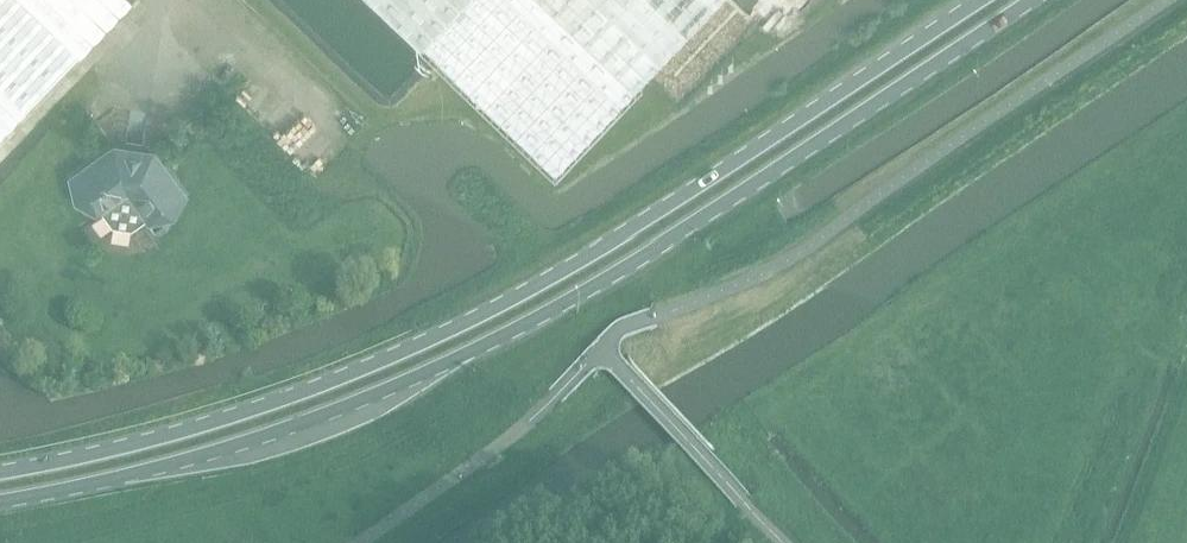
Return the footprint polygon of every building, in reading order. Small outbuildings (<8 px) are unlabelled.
[(26,107),(28,108),(131,0),(0,0),(0,81),(26,107)] [(553,170),(716,0),(375,0),(553,170)] [(26,107),(0,81),(0,134),(26,107)] [(98,210),(112,228),(128,231),(148,217),(149,219),(156,214),(158,217),(171,214),(178,203),(176,199),(183,194),(152,151),(143,157),(140,153),(124,151),(120,154),(114,146),(71,178),(76,185),(73,187),(76,200),(88,206),(91,204),(96,211),(98,210)]
